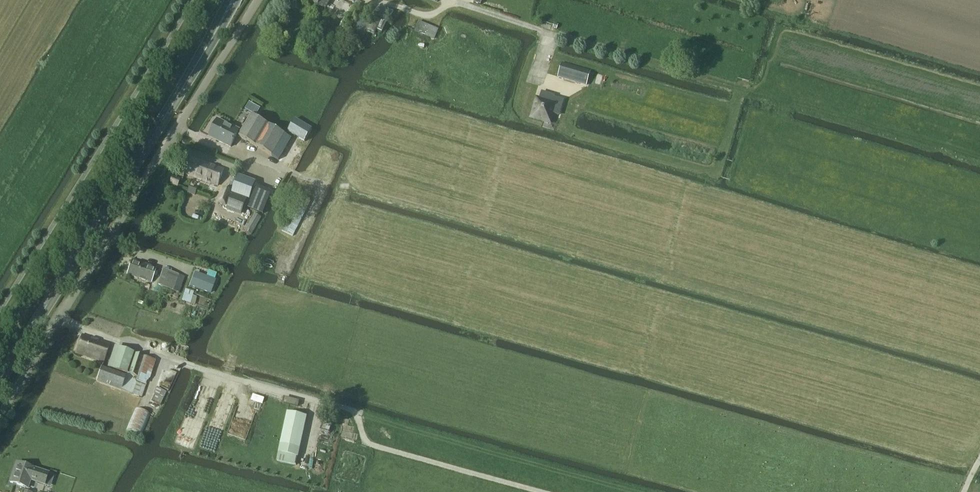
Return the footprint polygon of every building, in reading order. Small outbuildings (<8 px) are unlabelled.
[(393,11),(383,7),(380,13),(390,18),(393,11)] [(371,16),(362,12),(354,32),(363,35),(371,16)] [(380,21),(377,30),(382,32),(387,21),(381,19),(380,21)] [(435,39),(439,29),(419,21),(416,31),(435,39)] [(564,79),(568,65),(562,63),(558,77),(564,79)] [(590,72),(579,68),(575,82),(587,85),(590,72)] [(539,99),(537,99),(531,118),(550,123),(553,114),(558,115),(562,101),(554,98),(554,96),(541,93),(539,99)] [(251,115),(239,136),(278,160),(291,139),(251,115)] [(230,147),(239,130),(217,119),(209,137),(230,147)] [(305,141),(312,129),(295,119),(288,132),(305,141)] [(218,186),(224,169),(191,158),(184,174),(218,186)] [(235,184),(232,193),(249,200),(253,190),(256,182),(238,176),(235,184)] [(257,186),(247,208),(263,214),(272,192),(257,186)] [(230,194),(232,191),(224,188),(218,204),(226,207),(228,202),(229,203),(226,211),(240,216),(243,208),(244,208),(247,200),(230,194)] [(300,195),(282,231),(293,236),(311,200),(300,195)] [(252,234),(261,217),(255,214),(245,231),(252,234)] [(151,283),(156,268),(132,260),(127,275),(151,283)] [(163,270),(158,285),(173,290),(178,275),(163,270)] [(195,272),(190,286),(211,294),(216,280),(215,280),(217,274),(208,271),(206,277),(195,272)] [(184,293),(182,301),(191,304),(194,292),(185,289),(184,293)] [(104,363),(110,345),(82,335),(82,334),(75,353),(104,363)] [(149,379),(155,362),(118,349),(111,370),(102,367),(96,382),(142,398),(148,378),(149,379)] [(157,388),(151,402),(160,406),(166,392),(157,388)] [(286,398),(284,403),(298,407),(299,401),(286,398)] [(150,414),(136,408),(126,430),(141,436),(150,414)] [(307,416),(287,412),(277,461),(296,465),(297,457),(298,457),(307,416)] [(176,443),(193,449),(203,420),(197,418),(196,421),(194,429),(189,427),(187,433),(184,432),(186,426),(182,425),(176,443)] [(17,463),(10,483),(27,488),(30,481),(44,486),(48,474),(17,463)]
